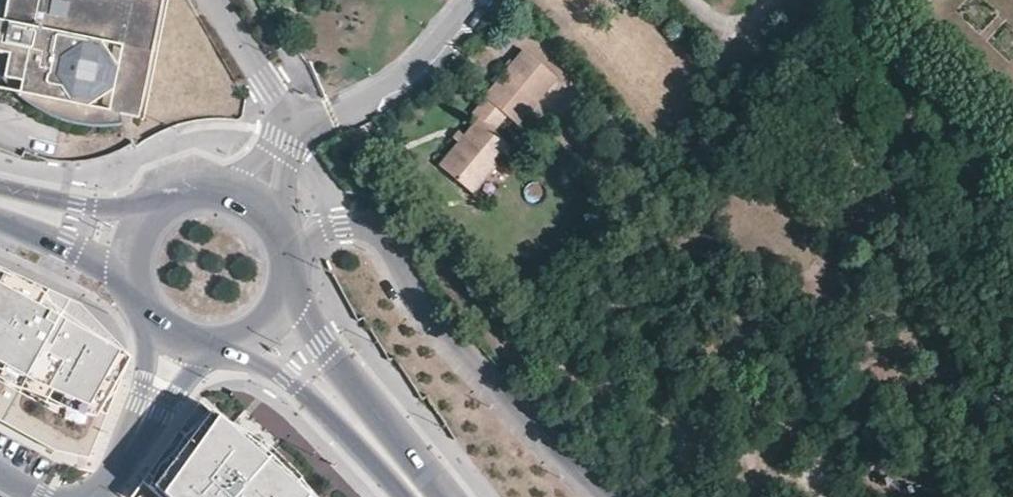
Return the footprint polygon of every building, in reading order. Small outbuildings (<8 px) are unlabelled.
[(88,11),(64,5),(65,0),(10,0),(5,26),(0,25),(0,62),(2,69),(7,81),(11,86),(17,93),(19,98),(77,109),(137,120),(140,120),(161,3),(148,0),(91,0),(88,11)] [(64,5),(88,11),(91,0),(65,0),(64,5)] [(490,171),(512,139),(510,137),(523,122),(511,112),(548,66),(513,39),(476,84),(503,105),(489,121),(480,113),(464,134),(459,139),(441,162),(475,190),(490,171)] [(455,129),(452,134),(459,139),(464,134),(455,129)] [(475,190),(487,200),(501,180),(490,171),(475,190)] [(120,382),(114,337),(80,304),(0,267),(0,422),(54,452),(89,459),(120,382)] [(114,337),(120,382),(131,357),(114,337)] [(273,466),(256,452),(200,402),(142,482),(159,496),(308,496),(273,466)]
